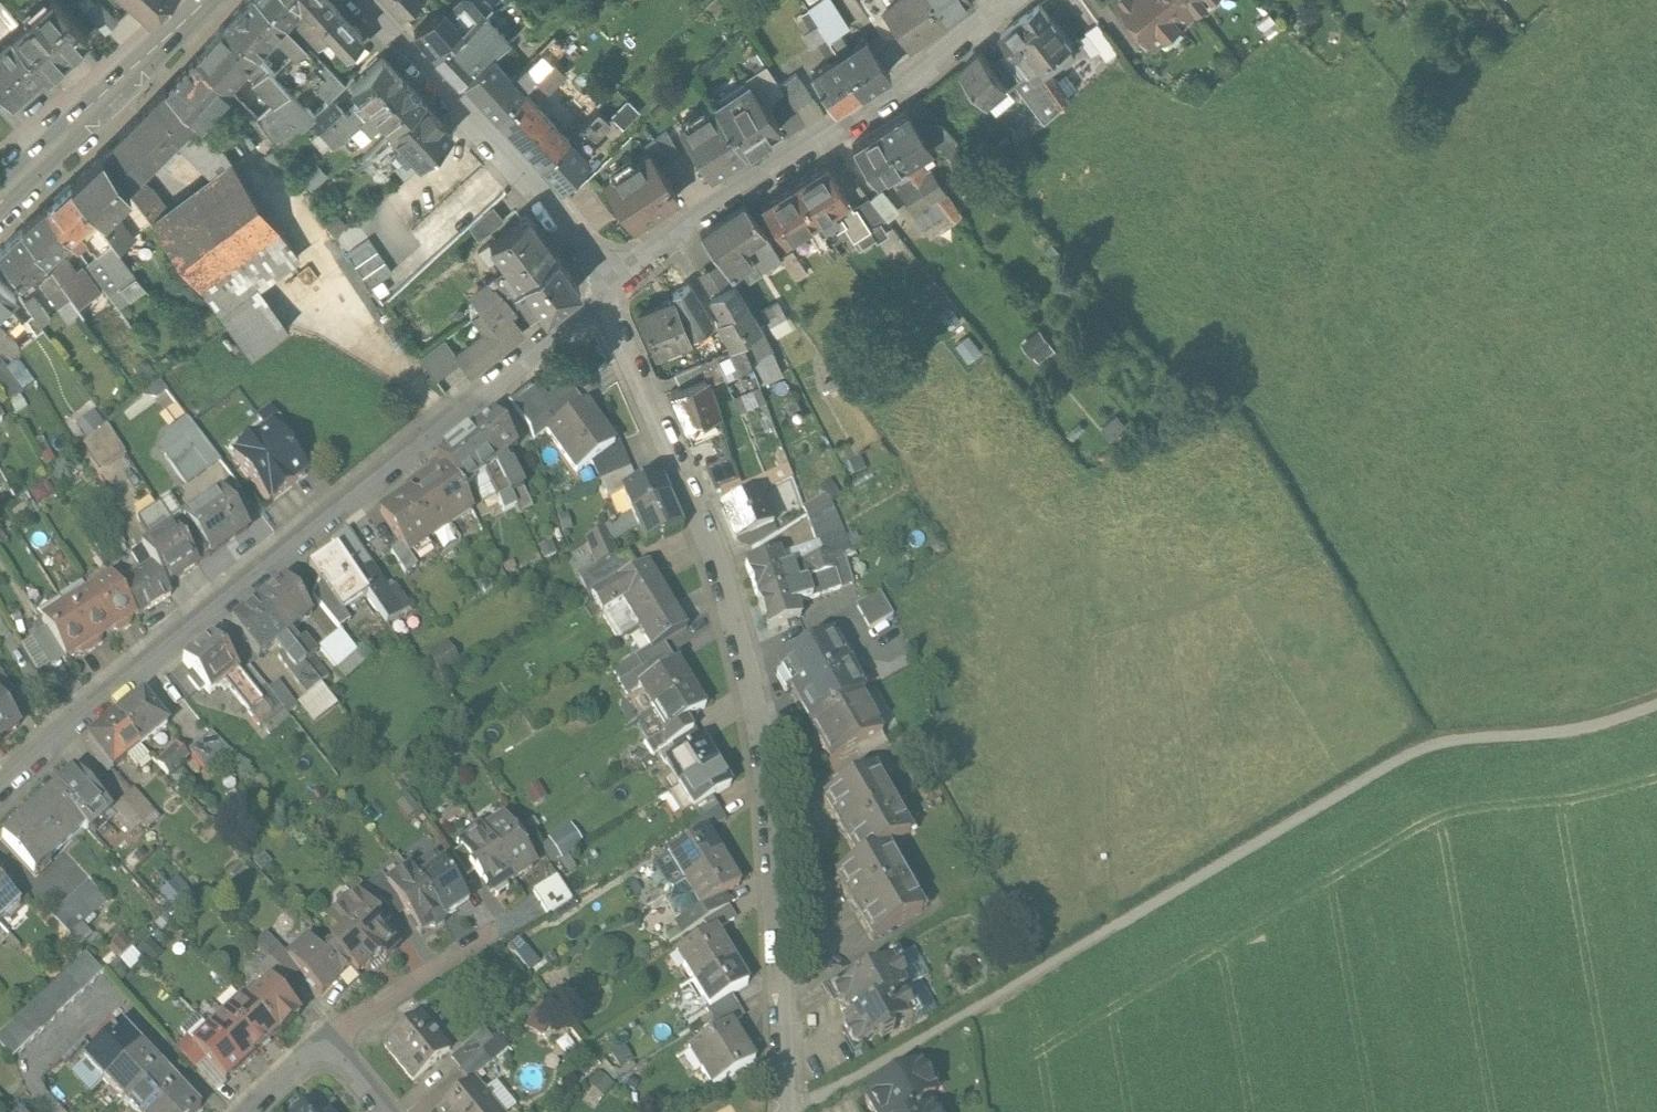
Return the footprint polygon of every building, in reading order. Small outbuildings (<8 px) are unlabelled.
[(51,0),(49,0),(12,34),(10,36),(42,71),(46,76),(86,39),(51,0)] [(106,33),(119,21),(100,0),(87,12),(106,33)] [(148,22),(168,0),(123,0),(148,22)] [(224,26),(255,55),(274,34),(293,54),(274,74),(288,89),(293,93),(307,80),(327,100),(331,96),(344,85),(283,24),(258,0),(247,0),(224,25),(224,26)] [(319,25),(306,11),(307,10),(296,0),(258,0),(283,24),(293,14),(299,19),(296,21),(311,36),(320,26),(319,25)] [(328,0),(296,0),(307,10),(306,11),(319,25),(336,9),(328,0)] [(401,15),(418,0),(387,0),(401,15)] [(463,34),(462,33),(493,6),(488,0),(480,0),(479,0),(457,0),(453,4),(452,10),(448,14),(442,7),(414,33),(434,56),(449,42),(451,45),(463,34)] [(837,54),(848,47),(839,35),(868,16),(858,0),(820,0),(807,8),(808,9),(827,38),(837,54)] [(893,27),(880,8),(884,5),(880,0),(858,0),(868,16),(881,36),(893,27)] [(932,0),(891,0),(884,5),(880,8),(893,27),(907,48),(947,21),(932,0)] [(947,21),(973,3),(971,0),(932,0),(947,21)] [(1184,0),(1118,0),(1130,14),(1130,17),(1141,30),(1144,31),(1154,43),(1193,10),(1184,0)] [(1193,10),(1206,0),(1184,0),(1193,10)] [(1049,20),(1041,7),(1021,21),(998,33),(1019,62),(1028,75),(1037,69),(1029,56),(1020,41),(1049,20)] [(375,50),(336,9),(319,25),(320,26),(331,37),(357,66),(375,50)] [(818,44),(827,38),(808,9),(801,14),(811,29),(802,35),(810,49),(818,44)] [(1029,56),(1037,69),(1043,76),(1047,72),(1062,61),(1058,55),(1071,46),(1051,19),(1049,20),(1020,41),(1029,56)] [(10,36),(12,34),(0,20),(0,45),(10,36)] [(473,24),(464,33),(473,43),(476,41),(483,35),(473,24)] [(1118,53),(1098,24),(1085,33),(1106,62),(1118,53)] [(274,74),(255,55),(224,26),(195,59),(225,88),(243,69),(255,80),(253,82),(273,102),(274,102),(288,89),(274,74)] [(331,37),(320,26),(311,36),(321,46),(331,37)] [(460,85),(464,82),(490,57),(485,51),(476,41),(473,43),(464,33),(463,34),(451,45),(453,47),(438,60),(460,85)] [(10,36),(0,45),(0,91),(10,101),(42,71),(10,36)] [(837,54),(861,92),(889,74),(864,36),(848,47),(837,54)] [(490,57),(491,56),(500,48),(494,42),(485,51),(490,57)] [(543,50),(524,69),(534,79),(550,63),(545,58),(548,54),(543,50)] [(861,92),(837,54),(809,72),(833,110),(861,92)] [(994,71),(981,55),(959,71),(986,103),(1006,88),(994,71)] [(464,82),(496,117),(534,79),(524,69),(523,68),(512,79),(491,56),(490,57),(464,82)] [(403,80),(382,58),(351,86),(365,101),(356,103),(350,108),(360,119),(403,80)] [(245,107),(225,88),(195,59),(165,92),(197,122),(218,100),(236,117),(241,112),(245,107)] [(550,63),(534,79),(545,89),(564,70),(554,59),(550,63)] [(1009,91),(1014,87),(1013,86),(1019,81),(1010,69),(1004,62),(994,71),(1006,88),(1009,91)] [(1010,69),(1019,81),(1028,75),(1019,62),(1010,69)] [(749,85),(762,104),(782,91),(779,86),(766,66),(743,81),(747,86),(749,85)] [(1069,103),(1047,72),(1043,76),(1037,69),(1028,75),(1019,81),(1013,86),(1014,87),(1038,115),(1044,124),(1069,103)] [(796,75),(779,86),(782,91),(794,110),(811,99),(796,75)] [(496,117),(541,166),(567,139),(537,106),(549,93),(545,89),(534,79),(496,117)] [(307,80),(293,93),(313,113),(327,100),(307,80)] [(403,80),(360,119),(351,127),(361,139),(362,138),(377,125),(380,117),(392,131),(424,103),(403,80)] [(747,86),(714,108),(744,154),(781,130),(769,112),(768,113),(762,104),(749,85),(747,86)] [(313,113),(293,93),(288,89),(274,102),(273,102),(255,118),(276,147),(309,117),(313,113)] [(275,277),(299,258),(220,145),(197,122),(165,92),(153,104),(182,132),(176,138),(215,177),(169,211),(152,190),(145,190),(136,178),(130,171),(120,179),(130,192),(202,289),(255,250),(275,277)] [(334,143),(350,128),(338,115),(344,110),(331,96),(327,100),(313,113),(309,117),(334,143)] [(625,98),(609,114),(621,127),(638,110),(625,98)] [(452,135),(424,103),(392,131),(379,144),(389,155),(401,145),(410,155),(396,168),(405,178),(452,135)] [(182,132),(153,104),(102,155),(120,179),(130,171),(136,178),(176,138),(182,132)] [(585,121),(595,131),(596,132),(607,120),(605,118),(609,114),(600,106),(585,121)] [(714,108),(712,106),(679,128),(711,176),(744,154),(714,108)] [(245,107),(241,112),(249,120),(254,115),(245,107)] [(338,115),(350,128),(351,127),(360,119),(350,108),(346,112),(344,110),(338,115)] [(880,129),(913,179),(929,169),(926,164),(921,167),(914,157),(929,147),(907,112),(880,129)] [(1019,144),(1044,124),(1038,115),(1012,136),(1019,144)] [(541,166),(561,187),(589,161),(577,149),(595,131),(585,121),(567,139),(541,166)] [(356,164),(373,149),(362,138),(361,139),(351,127),(350,128),(334,143),(345,154),(346,153),(356,164)] [(913,179),(880,129),(853,147),(875,182),(891,172),(901,187),(913,179)] [(655,140),(669,161),(680,154),(666,133),(655,140)] [(643,148),(647,153),(658,169),(669,161),(655,140),(643,148)] [(969,182),(983,169),(956,141),(945,152),(969,182)] [(389,155),(379,144),(373,149),(356,164),(367,175),(389,155)] [(658,169),(647,153),(601,183),(631,228),(643,220),(645,222),(653,217),(652,214),(676,198),(658,169)] [(102,155),(71,184),(98,212),(97,213),(102,219),(107,214),(130,192),(120,179),(102,155)] [(312,194),(328,179),(314,165),(299,179),(312,194)] [(847,202),(824,166),(793,186),(816,222),(826,216),(847,202)] [(452,239),(503,190),(481,167),(412,232),(425,245),(442,229),(452,239)] [(945,193),(929,169),(913,179),(914,180),(915,179),(929,203),(935,199),(945,193)] [(915,179),(914,180),(913,179),(901,187),(896,190),(920,228),(944,212),(935,199),(929,203),(915,179)] [(71,184),(46,208),(68,239),(79,230),(97,213),(98,212),(71,184)] [(826,238),(816,222),(793,186),(762,206),(785,242),(806,229),(820,250),(830,244),(826,238)] [(881,189),(869,200),(887,222),(900,212),(881,189)] [(887,222),(869,200),(855,210),(869,232),(887,222)] [(493,206),(470,228),(481,241),(505,222),(493,206)] [(744,206),(721,222),(742,251),(751,244),(764,235),(764,234),(744,206)] [(22,230),(50,270),(61,259),(55,251),(68,239),(46,208),(22,230)] [(335,210),(325,218),(334,232),(346,224),(335,210)] [(120,252),(98,222),(102,219),(97,213),(79,230),(97,255),(87,263),(119,307),(130,299),(122,287),(137,277),(120,252)] [(107,214),(102,219),(98,222),(120,252),(135,242),(117,218),(107,214)] [(826,216),(816,222),(826,238),(836,232),(826,216)] [(511,288),(555,255),(531,225),(527,228),(521,220),(490,244),(506,266),(487,280),(491,286),(493,284),(503,294),(511,288)] [(742,251),(721,222),(702,236),(733,277),(752,264),(742,251)] [(0,250),(0,256),(19,283),(28,275),(34,284),(38,281),(50,270),(22,230),(0,250)] [(777,253),(764,235),(751,244),(764,262),(777,253)] [(392,273),(369,240),(347,256),(370,288),(392,273)] [(255,250),(202,289),(230,327),(253,356),(289,329),(259,288),(275,277),(255,250)] [(511,288),(521,301),(523,299),(538,321),(579,289),(556,255),(555,255),(511,288)] [(72,273),(62,259),(61,259),(50,270),(69,296),(75,304),(88,295),(72,273)] [(81,267),(72,273),(88,295),(75,304),(78,309),(100,293),(81,267)] [(57,307),(69,296),(50,270),(38,281),(57,307)] [(122,287),(130,299),(145,288),(137,277),(122,287)] [(4,328),(6,331),(20,317),(7,302),(15,293),(0,279),(0,321),(4,328)] [(738,282),(734,284),(741,295),(745,292),(738,282)] [(471,318),(472,318),(503,294),(493,284),(491,286),(470,301),(471,318)] [(724,318),(746,304),(741,295),(734,284),(711,297),(724,318)] [(675,300),(692,340),(714,327),(689,286),(673,296),(675,300)] [(522,334),(506,312),(521,301),(511,288),(503,294),(472,318),(484,333),(456,355),(460,360),(459,360),(470,375),(522,334)] [(34,296),(24,303),(40,325),(50,318),(34,296)] [(655,356),(692,340),(675,300),(638,315),(655,356)] [(746,304),(724,318),(717,322),(731,347),(731,348),(742,341),(761,329),(746,304)] [(4,328),(0,332),(0,351),(6,357),(19,345),(6,331),(4,328)] [(434,380),(459,360),(460,360),(456,355),(444,339),(419,358),(434,380)] [(751,365),(742,341),(731,348),(731,347),(728,349),(730,353),(739,370),(751,365)] [(739,370),(730,353),(719,357),(726,376),(739,370)] [(726,376),(719,357),(701,364),(707,377),(709,384),(726,376)] [(15,379),(8,370),(0,360),(0,390),(15,379)] [(18,363),(8,370),(15,379),(25,392),(34,384),(18,363)] [(681,389),(707,377),(701,364),(701,363),(675,374),(681,389)] [(143,386),(153,378),(143,365),(133,373),(143,386)] [(681,389),(672,393),(691,442),(708,435),(718,458),(730,453),(724,432),(709,384),(707,377),(681,389)] [(25,392),(15,379),(0,390),(0,392),(7,403),(25,392)] [(169,392),(162,382),(141,398),(158,400),(169,392)] [(529,427),(547,414),(576,393),(570,385),(545,403),(531,383),(508,401),(529,427)] [(555,425),(584,405),(576,393),(547,414),(555,425)] [(584,405),(555,425),(547,431),(576,472),(595,459),(614,445),(584,405)] [(268,431),(270,430),(275,437),(287,428),(272,406),(258,417),(268,431)] [(76,428),(87,441),(105,427),(94,413),(76,428)] [(495,465),(502,478),(511,496),(525,489),(507,454),(517,447),(492,414),(470,431),(495,465)] [(547,431),(555,425),(547,414),(529,427),(534,441),(547,431)] [(196,427),(188,417),(165,434),(164,443),(159,447),(165,456),(191,436),(188,433),(196,427)] [(87,441),(84,444),(99,469),(126,452),(108,424),(105,427),(87,441)] [(204,438),(196,427),(188,433),(191,436),(165,456),(171,463),(194,446),(204,438)] [(275,437),(270,430),(268,431),(235,457),(269,503),(306,474),(291,454),(289,456),(275,437)] [(441,463),(462,491),(473,483),(486,472),(492,484),(502,478),(495,465),(470,431),(437,458),(441,463)] [(204,438),(194,446),(210,468),(220,460),(215,453),(204,438)] [(597,465),(624,453),(619,442),(614,445),(595,459),(597,465)] [(210,468),(194,446),(171,463),(187,485),(210,468)] [(603,478),(630,466),(624,453),(597,465),(603,478)] [(735,483),(739,481),(730,453),(718,458),(705,463),(717,491),(722,488),(735,483)] [(439,487),(430,493),(451,525),(472,510),(462,491),(441,463),(430,470),(439,482),(439,487)] [(625,491),(623,488),(637,482),(630,466),(603,478),(601,479),(609,498),(625,491)] [(787,466),(737,488),(742,499),(758,492),(792,477),(787,466)] [(497,497),(490,484),(492,484),(486,472),(473,483),(484,504),(497,497)] [(668,498),(657,473),(637,482),(623,488),(625,491),(634,513),(668,498)] [(511,496),(502,478),(492,484),(490,484),(497,497),(505,512),(517,506),(511,496)] [(47,483),(30,494),(37,505),(54,495),(47,483)] [(773,525),(758,492),(742,499),(737,488),(735,483),(722,488),(730,505),(721,509),(735,541),(747,536),(773,525)] [(535,508),(525,489),(511,496),(517,506),(521,515),(535,508)] [(430,540),(451,525),(430,493),(421,499),(413,498),(409,493),(402,498),(430,540)] [(172,496),(159,503),(173,526),(185,518),(172,496)] [(247,529),(224,497),(188,522),(185,518),(173,526),(197,564),(247,529)] [(409,555),(430,540),(402,498),(380,513),(401,544),(408,555),(409,555)] [(683,531),(668,498),(634,513),(631,514),(638,530),(646,547),(683,531)] [(812,527),(834,514),(829,501),(806,516),(812,527)] [(152,566),(165,587),(197,564),(173,526),(159,503),(137,517),(153,541),(141,548),(152,566)] [(610,543),(638,530),(631,514),(605,530),(610,543)] [(815,543),(814,558),(828,553),(831,562),(843,555),(849,551),(834,514),(812,527),(810,528),(815,543)] [(93,528),(99,540),(116,532),(110,520),(93,528)] [(777,534),(773,525),(747,536),(752,548),(759,545),(777,534)] [(332,542),(337,550),(355,576),(371,566),(347,530),(332,542)] [(617,559),(610,543),(605,530),(586,541),(598,568),(617,559)] [(99,540),(93,543),(100,554),(123,544),(116,532),(99,540)] [(538,549),(545,561),(558,554),(551,542),(538,549)] [(814,558),(815,543),(778,556),(782,569),(814,558)] [(409,555),(408,555),(401,544),(391,551),(406,573),(417,566),(409,555)] [(152,566),(141,548),(140,547),(132,553),(143,571),(152,566)] [(355,576),(337,550),(309,568),(319,584),(321,583),(327,591),(345,616),(369,597),(355,576)] [(756,597),(820,575),(814,558),(782,569),(778,556),(777,553),(745,565),(756,597)] [(814,558),(820,575),(834,570),(831,562),(828,553),(814,558)] [(607,588),(639,570),(628,554),(617,559),(598,568),(607,588)] [(843,555),(831,562),(834,570),(840,588),(853,583),(843,555)] [(371,565),(371,566),(355,576),(369,597),(387,624),(403,613),(396,601),(401,598),(394,588),(389,591),(371,565)] [(118,586),(136,615),(137,616),(171,595),(165,587),(152,566),(143,571),(118,586)] [(670,605),(646,566),(639,570),(607,588),(592,596),(603,614),(623,601),(637,625),(670,605)] [(592,596),(607,588),(598,568),(580,576),(589,597),(592,596)] [(820,575),(756,597),(768,630),(800,619),(794,604),(840,588),(834,570),(820,575)] [(89,591),(112,630),(118,631),(130,624),(132,618),(136,615),(118,586),(112,577),(89,591)] [(256,603),(304,664),(311,659),(315,655),(303,640),(297,644),(289,634),(312,616),(284,581),(256,603)] [(312,596),(316,601),(327,591),(321,583),(319,584),(312,596)] [(102,637),(112,630),(89,591),(65,606),(91,648),(100,643),(102,637)] [(316,601),(341,634),(352,626),(345,616),(327,591),(316,601)] [(892,614),(879,591),(855,605),(868,628),(892,614)] [(637,625),(623,601),(603,614),(618,637),(637,625)] [(304,664),(256,603),(231,623),(259,658),(273,646),(285,661),(281,665),(289,676),(304,664)] [(685,629),(670,605),(637,625),(650,646),(652,649),(663,643),(685,629)] [(82,654),(91,648),(65,606),(41,621),(47,630),(65,659),(76,652),(82,654)] [(52,667),(65,659),(47,630),(21,646),(38,672),(50,664),(52,667)] [(320,651),(335,669),(356,650),(341,634),(320,651)] [(812,723),(860,695),(862,694),(829,637),(779,666),(812,723)] [(243,677),(212,638),(184,661),(197,677),(192,681),(201,693),(206,689),(211,695),(222,687),(226,693),(231,689),(237,695),(249,686),(243,677)] [(449,642),(420,657),(433,682),(462,666),(449,642)] [(643,668),(669,653),(663,643),(652,649),(650,646),(635,655),(643,668)] [(366,662),(356,650),(335,669),(345,680),(366,662)] [(640,689),(677,666),(669,653),(643,668),(620,683),(628,696),(640,689)] [(643,668),(635,655),(612,670),(620,683),(643,668)] [(311,659),(304,664),(320,685),(327,679),(311,659)] [(320,685),(304,664),(289,676),(306,697),(320,685)] [(683,677),(677,666),(640,689),(641,690),(644,689),(656,707),(691,686),(685,676),(683,677)] [(12,687),(0,669),(0,696),(12,687)] [(249,686),(272,715),(282,708),(268,690),(253,670),(243,677),(249,686)] [(286,713),(295,706),(277,683),(268,690),(282,708),(286,713)] [(338,708),(320,685),(306,697),(295,706),(312,728),(338,708)] [(262,723),(272,715),(249,686),(237,695),(259,725),(262,723)] [(705,709),(691,686),(656,707),(652,709),(666,731),(666,732),(686,720),(705,709)] [(143,694),(116,715),(140,745),(167,724),(158,713),(162,710),(158,705),(154,708),(143,694)] [(812,723),(808,725),(830,764),(855,749),(882,734),(882,733),(881,732),(876,735),(856,699),(861,696),(860,695),(812,723)] [(19,725),(0,698),(0,739),(19,725)] [(290,718),(286,713),(282,708),(272,715),(262,723),(270,733),(290,718)] [(140,745),(116,715),(88,738),(99,752),(93,757),(106,772),(126,756),(140,745)] [(672,744),(692,732),(693,731),(686,720),(666,732),(665,733),(672,744)] [(672,744),(665,733),(666,732),(666,731),(648,742),(647,741),(643,743),(652,757),(672,744)] [(230,751),(211,732),(188,751),(205,771),(230,751)] [(679,756),(699,743),(692,732),(672,744),(679,756)] [(888,745),(882,734),(855,749),(860,758),(859,759),(861,761),(888,745)] [(715,764),(702,742),(699,743),(679,756),(666,764),(666,766),(670,763),(683,784),(715,764)] [(148,756),(140,745),(126,756),(134,766),(148,756)] [(188,756),(178,745),(158,764),(168,775),(188,756)] [(729,787),(715,764),(683,784),(679,786),(692,807),(693,809),(711,798),(729,787)] [(909,834),(872,770),(823,798),(859,861),(836,875),(873,940),(922,912),(885,848),(909,834)] [(75,771),(52,792),(83,825),(88,831),(111,810),(75,771)] [(538,786),(524,794),(533,809),(547,800),(538,786)] [(690,808),(692,807),(679,786),(668,793),(681,814),(690,808)] [(83,825),(52,792),(3,837),(34,870),(83,825)] [(159,816),(137,792),(125,804),(144,824),(147,828),(159,816)] [(408,798),(396,807),(408,822),(419,813),(408,798)] [(711,798),(693,809),(692,807),(690,808),(698,821),(718,809),(711,798)] [(144,824),(125,804),(114,815),(132,834),(144,824)] [(725,820),(718,809),(698,821),(695,823),(701,833),(705,831),(705,832),(725,820)] [(483,833),(513,879),(523,872),(526,873),(531,870),(532,864),(502,820),(483,833)] [(483,833),(477,826),(457,839),(462,847),(472,862),(469,864),(474,871),(480,881),(484,879),(496,896),(508,888),(505,884),(513,879),(483,833)] [(570,826),(549,838),(562,857),(582,845),(570,826)] [(684,882),(722,859),(705,832),(705,831),(701,833),(667,855),(684,882)] [(469,864),(472,862),(462,847),(451,854),(466,876),(474,871),(469,864)] [(416,881),(441,863),(440,862),(434,853),(409,870),(416,881)] [(451,854),(440,862),(441,863),(460,891),(471,884),(466,877),(466,876),(451,854)] [(738,886),(722,859),(684,882),(672,889),(672,890),(673,889),(673,890),(669,903),(674,912),(688,914),(688,915),(699,907),(700,909),(720,897),(738,886)] [(416,881),(442,919),(454,911),(454,912),(468,903),(460,891),(441,863),(416,881)] [(416,881),(409,870),(388,884),(387,885),(403,909),(420,934),(429,928),(435,929),(444,923),(442,919),(416,881)] [(177,877),(160,892),(174,908),(191,894),(177,877)] [(403,909),(387,885),(388,884),(383,877),(366,888),(386,908),(392,917),(403,909)] [(554,877),(531,894),(547,914),(571,899),(554,877)] [(106,899),(89,880),(51,915),(69,934),(81,923),(106,899)] [(20,903),(0,882),(0,921),(20,903)] [(386,908),(366,888),(365,887),(354,896),(376,920),(373,923),(379,930),(392,917),(386,908)] [(328,945),(356,975),(364,966),(368,970),(380,958),(384,961),(397,949),(379,930),(373,923),(376,920),(354,896),(325,924),(337,937),(328,945)] [(720,897),(700,909),(699,907),(688,915),(676,923),(683,934),(704,922),(726,908),(720,897)] [(726,908),(704,922),(710,932),(714,930),(715,931),(733,919),(726,908)] [(81,923),(69,934),(79,946),(92,934),(81,923)] [(692,980),(731,957),(715,931),(714,930),(710,932),(676,953),(692,980)] [(270,959),(288,979),(298,970),(288,959),(288,958),(266,934),(255,944),(270,959)] [(150,940),(137,951),(151,967),(164,955),(150,940)] [(356,975),(328,945),(319,953),(307,941),(288,958),(288,959),(298,970),(321,995),(338,979),(348,990),(359,978),(356,975)] [(86,952),(75,962),(93,982),(104,972),(86,952)] [(836,992),(835,991),(877,967),(870,956),(820,985),(827,997),(836,992)] [(747,984),(731,957),(692,980),(708,1006),(709,1008),(729,995),(747,984)] [(269,982),(277,991),(289,979),(288,979),(270,959),(258,971),(269,982)] [(905,989),(889,960),(877,967),(835,991),(836,992),(851,1017),(842,1022),(858,1050),(911,1019),(896,994),(905,989)] [(75,962),(65,972),(83,991),(93,982),(75,962)] [(65,972),(55,981),(73,1000),(83,991),(65,972)] [(55,981),(45,991),(63,1010),(73,1000),(55,981)] [(246,1003),(276,1036),(299,1014),(277,991),(269,982),(246,1003)] [(45,991),(35,1000),(53,1019),(63,1010),(45,991)] [(729,995),(709,1008),(708,1006),(706,1008),(713,1020),(735,1006),(729,995)] [(226,1014),(259,1051),(276,1036),(246,1003),(242,999),(226,1014)] [(35,1000),(25,1009),(43,1029),(53,1019),(35,1000)] [(730,1023),(731,1025),(742,1017),(735,1006),(713,1020),(719,1030),(730,1023)] [(25,1009),(15,1019),(33,1038),(43,1029),(25,1009)] [(535,1012),(527,1031),(543,1038),(551,1019),(535,1012)] [(209,1030),(243,1066),(259,1051),(226,1014),(209,1030)] [(447,1052),(418,1016),(382,1045),(411,1081),(447,1052)] [(15,1019),(5,1028),(23,1048),(33,1038),(15,1019)] [(731,1025),(730,1023),(719,1030),(688,1049),(712,1088),(754,1062),(731,1025)] [(140,1045),(120,1024),(82,1060),(101,1081),(140,1045)] [(5,1028),(0,1033),(0,1045),(12,1058),(23,1048),(5,1028)] [(243,1066),(209,1030),(192,1045),(207,1062),(226,1082),(243,1066)] [(197,1071),(207,1062),(192,1045),(187,1040),(176,1049),(197,1071)] [(471,1041),(451,1057),(460,1068),(480,1051),(471,1041)] [(140,1045),(101,1081),(121,1102),(160,1066),(140,1045)] [(489,1062),(480,1051),(460,1068),(469,1079),(489,1062)] [(216,1091),(226,1082),(207,1062),(197,1071),(216,1091)] [(443,1062),(417,1082),(425,1092),(451,1073),(443,1062)] [(160,1066),(121,1102),(131,1111),(152,1111),(179,1087),(160,1066)] [(917,1067),(864,1098),(872,1111),(928,1111),(926,1111),(921,1103),(934,1096),(917,1067)] [(599,1076),(588,1089),(603,1102),(614,1089),(599,1076)] [(473,1081),(437,1111),(438,1111),(498,1111),(473,1081)] [(179,1087),(152,1111),(193,1111),(199,1107),(179,1087)] [(314,1100),(300,1111),(324,1111),(314,1100)]
